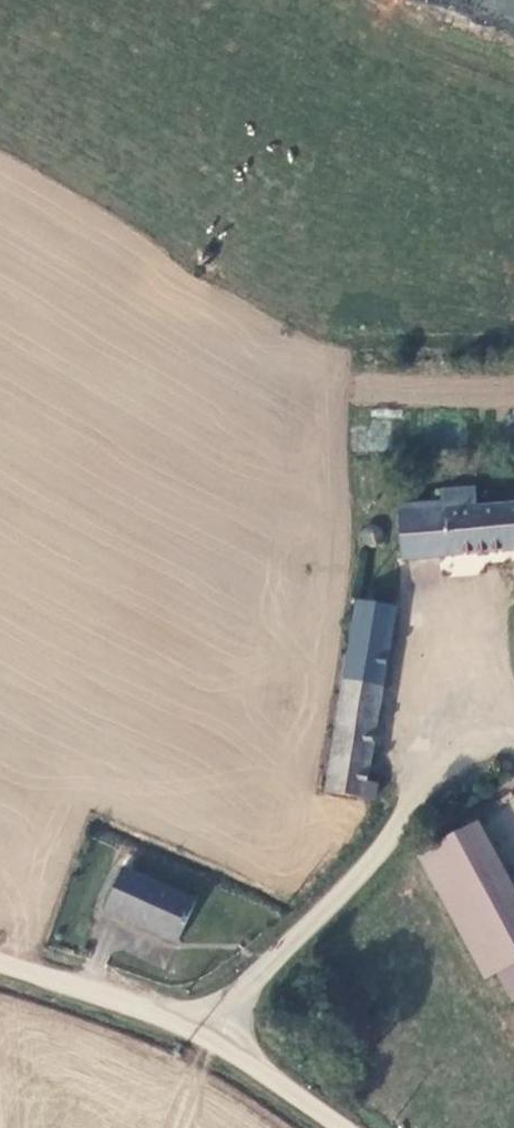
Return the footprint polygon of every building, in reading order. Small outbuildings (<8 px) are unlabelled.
[(478,511),(477,491),(444,493),(445,504),(400,508),(404,560),(513,551),(513,508),(478,511)] [(362,587),(329,794),(375,803),(377,787),(368,786),(398,593),(362,587)] [(513,1003),(513,888),(481,826),(435,850),(513,1003)] [(180,946),(197,902),(122,872),(105,919),(180,946)]
